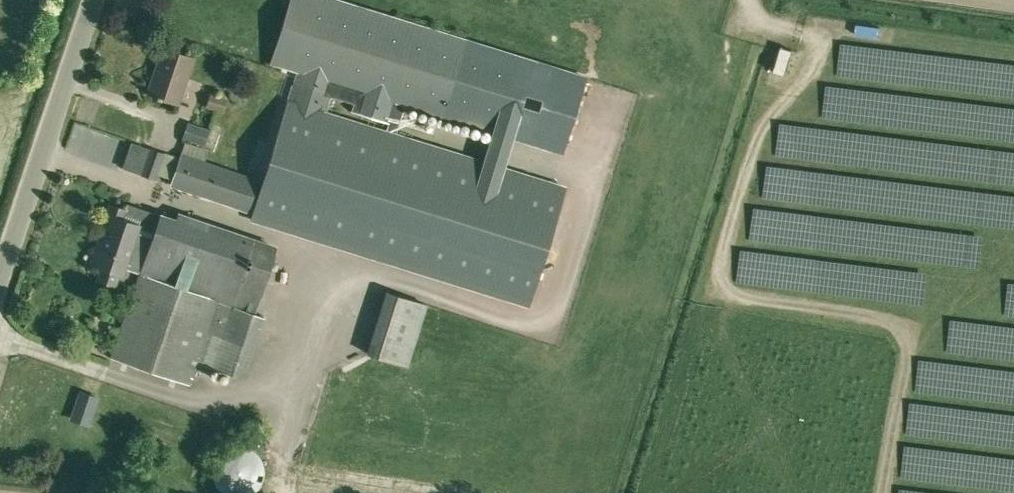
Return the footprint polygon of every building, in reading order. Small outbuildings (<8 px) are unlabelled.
[(586,78),(467,41),(335,0),(289,0),(270,62),(297,70),(293,83),(291,92),(329,103),(331,96),(354,103),(352,110),(389,122),(399,125),(407,98),(495,126),(491,138),(510,144),(514,132),(564,147),(586,78)] [(157,96),(157,97),(161,99),(162,97),(177,102),(193,57),(164,47),(149,93),(157,96)] [(781,47),(773,72),(785,76),(793,51),(781,47)] [(210,92),(205,107),(222,113),(227,98),(210,92)] [(396,135),(399,125),(389,122),(386,132),(326,113),(329,103),(291,92),(251,219),(529,306),(565,187),(396,135)] [(188,124),(184,137),(204,144),(209,131),(188,124)] [(139,174),(156,180),(157,175),(171,180),(169,185),(246,211),(257,178),(204,160),(181,152),(178,158),(149,148),(139,174)] [(121,273),(123,266),(140,272),(111,357),(188,383),(196,360),(242,376),(263,315),(254,311),(275,248),(177,214),(175,220),(160,215),(152,238),(135,232),(137,226),(138,222),(122,217),(125,207),(111,202),(107,215),(91,263),(103,267),(98,280),(117,286),(121,273)] [(385,291),(366,354),(407,367),(427,304),(385,291)] [(69,415),(86,418),(91,387),(74,384),(69,415)] [(261,460),(257,455),(251,450),(247,448),(241,447),(232,447),(226,449),(220,453),(216,458),(214,464),(212,471),(213,478),(215,485),(221,492),(223,492),(253,492),(258,488),(262,481),(263,474),(263,466),(261,460)]
